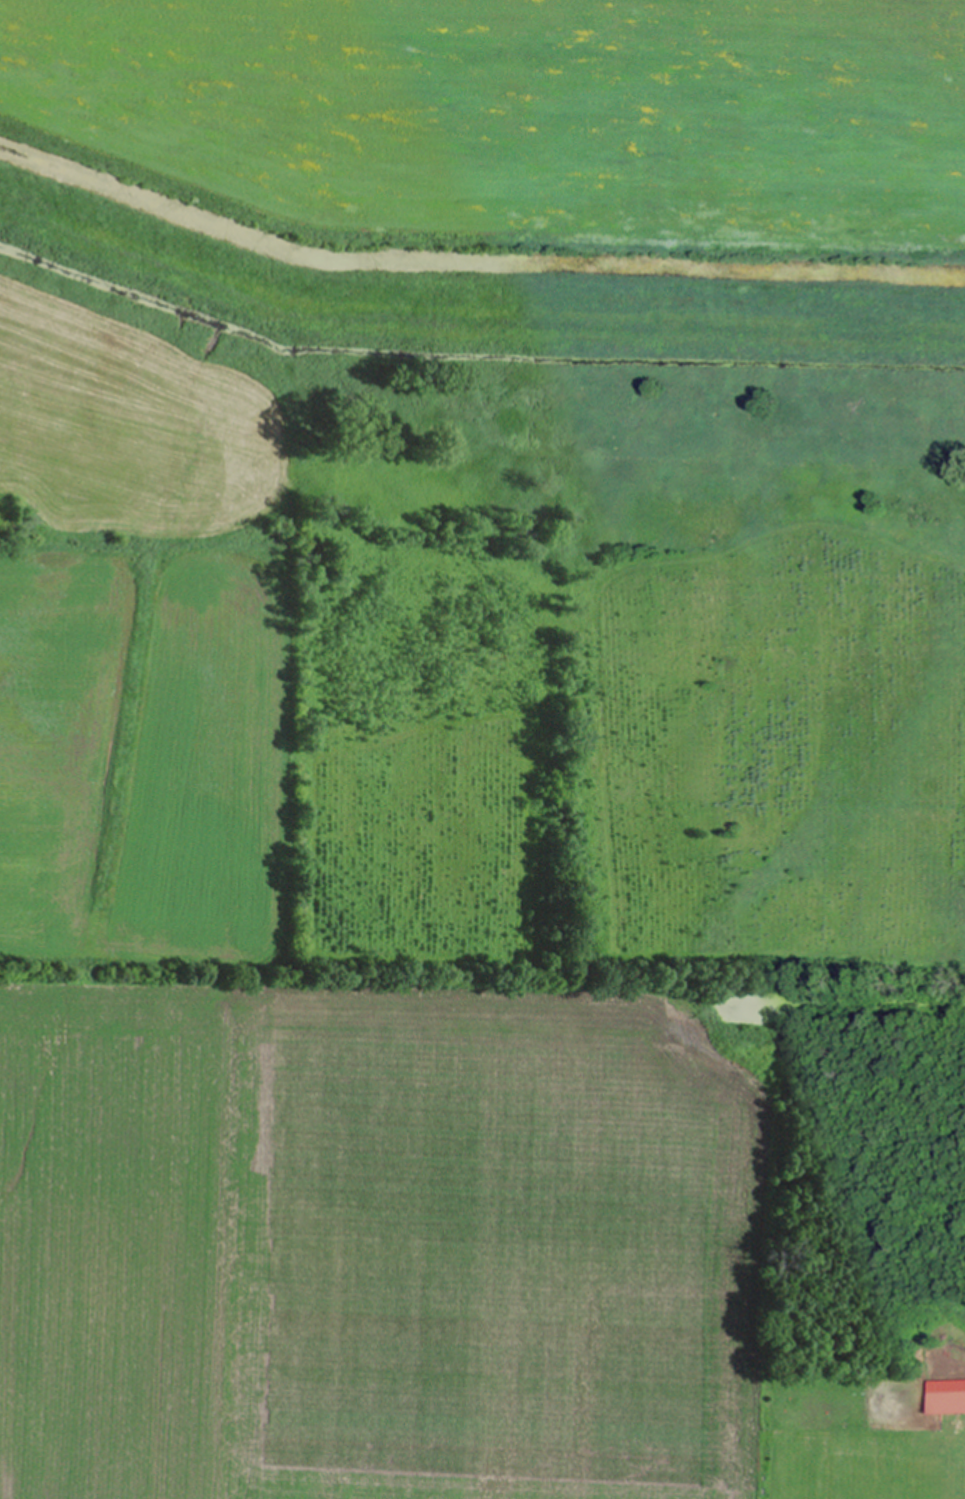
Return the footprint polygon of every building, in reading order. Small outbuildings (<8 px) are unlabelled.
[(931,1416),(964,1416),(964,1393),(931,1394),(931,1416)]
